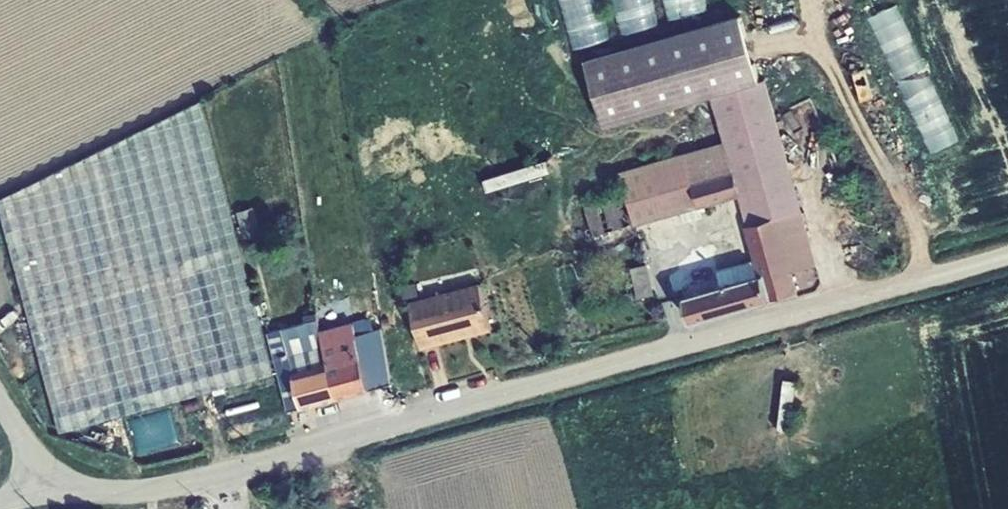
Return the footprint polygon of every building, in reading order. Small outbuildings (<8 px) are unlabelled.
[(571,50),(610,40),(599,0),(556,0),(571,50)] [(622,34),(660,24),(653,0),(612,0),(622,34)] [(670,21),(708,11),(705,0),(664,0),(670,21)] [(895,5),(868,19),(930,154),(959,141),(895,5)] [(684,292),(691,321),(800,289),(795,270),(818,264),(767,78),(760,79),(741,18),(585,57),(605,125),(710,97),(725,145),(616,176),(622,197),(631,226),(739,196),(755,259),(759,271),(721,282),(684,292)] [(271,369),(201,103),(0,202),(0,233),(60,432),(271,369)] [(592,238),(631,226),(622,197),(584,209),(592,238)] [(759,271),(755,259),(717,270),(721,282),(759,271)] [(655,295),(648,264),(631,268),(638,299),(655,295)] [(420,294),(417,282),(401,286),(404,298),(420,294)] [(423,347),(492,329),(480,282),(409,300),(423,347)] [(305,322),(318,319),(317,312),(304,314),(305,322)] [(328,362),(321,335),(318,319),(305,322),(268,331),(288,411),(304,408),(294,372),(328,362)] [(382,328),(355,334),(371,390),(392,384),(382,328)] [(342,358),(337,337),(336,331),(321,335),(328,362),(342,358)] [(328,362),(294,372),(304,408),(371,390),(355,334),(355,333),(337,337),(342,358),(328,362)]
